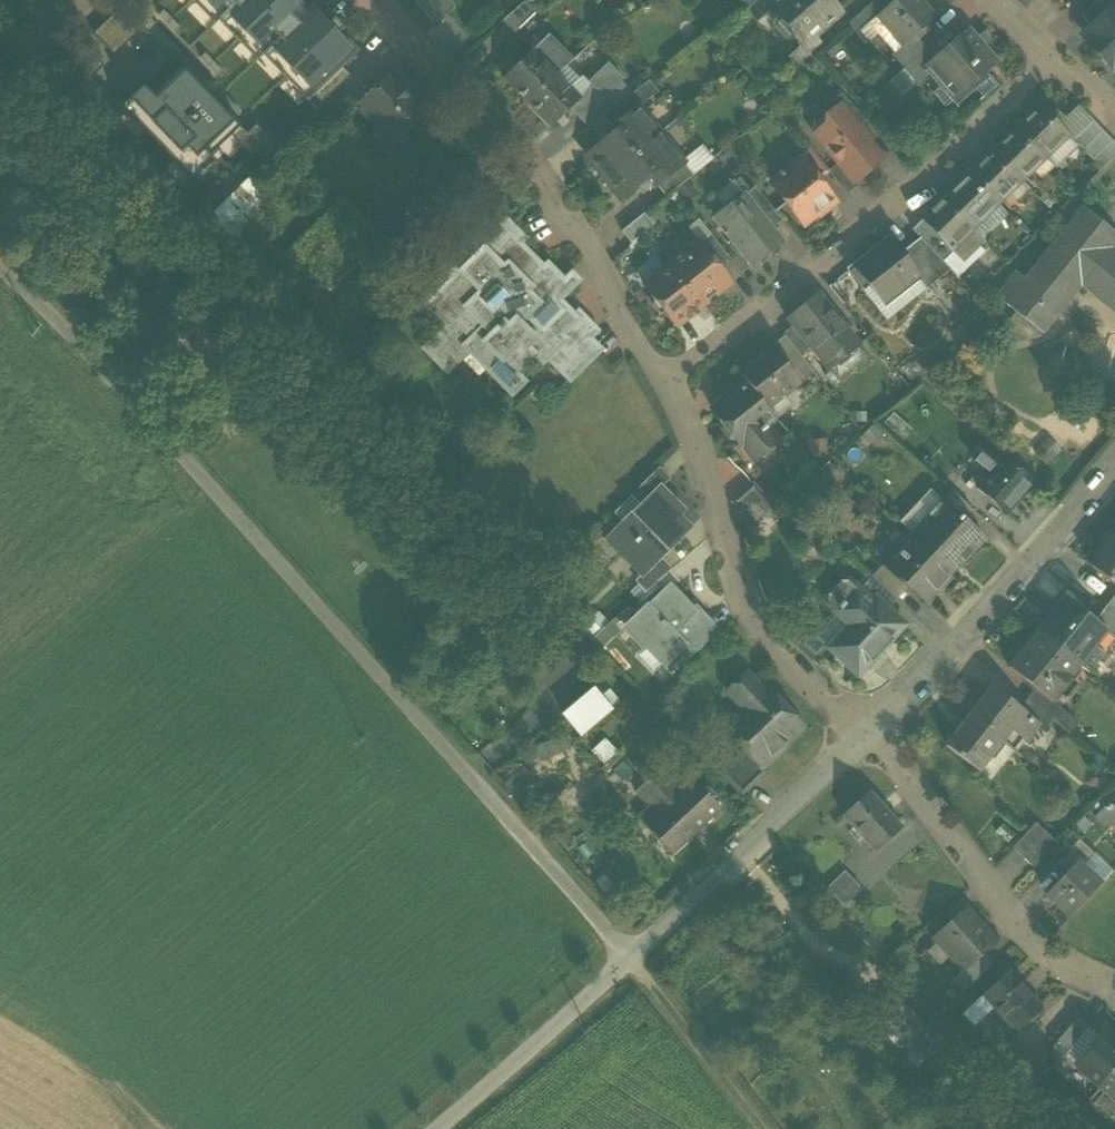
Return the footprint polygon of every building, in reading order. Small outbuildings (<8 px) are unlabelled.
[(217,21),(238,0),(190,0),(214,24),(217,21)] [(217,21),(256,61),(307,11),(306,9),(297,0),(238,0),(217,21)] [(415,3),(434,25),(454,8),(447,0),(418,0),(415,3)] [(746,10),(757,22),(772,9),(772,8),(779,1),(778,0),(759,0),(746,10)] [(772,8),(772,9),(782,20),(774,27),(785,40),(794,33),(803,44),(804,45),(814,36),(841,12),(830,0),(780,0),(779,1),(772,8)] [(875,0),(858,15),(867,26),(869,24),(868,23),(883,10),(875,0)] [(868,23),(869,24),(877,17),(902,46),(903,47),(915,37),(934,20),(917,0),(895,0),(883,10),(868,23)] [(1081,17),(1090,26),(1112,5),(1107,0),(1098,0),(1081,17)] [(330,22),(312,3),(306,9),(307,11),(256,61),(257,62),(263,57),(308,102),(314,96),(321,104),(350,76),(343,68),(359,52),(340,33),(344,30),(334,19),(330,22)] [(523,3),(501,22),(513,34),(534,14),(523,3)] [(1084,32),(1091,39),(1091,48),(1098,55),(1114,39),(1114,3),(1112,5),(1090,26),(1084,32)] [(858,15),(852,20),(852,21),(848,25),(857,35),(867,26),(858,15)] [(121,19),(99,27),(107,48),(128,39),(121,19)] [(969,31),(935,60),(925,69),(926,70),(940,86),(950,78),(962,93),(996,63),(969,31)] [(548,36),(532,52),(556,76),(573,61),(548,36)] [(803,44),(788,57),(798,68),(823,46),(814,36),(804,45),(803,44)] [(915,37),(903,47),(902,46),(891,56),(903,70),(926,50),(915,37)] [(1098,55),(1105,63),(1113,63),(1114,65),(1114,39),(1098,55)] [(926,50),(903,70),(913,81),(926,70),(925,69),(935,60),(926,50)] [(532,51),(503,79),(513,90),(513,91),(526,104),(556,76),(532,52),(532,51)] [(608,64),(585,86),(586,87),(579,99),(580,100),(571,109),(579,117),(601,96),(603,99),(618,85),(623,80),(608,64)] [(150,94),(143,87),(121,109),(195,185),(216,164),(209,157),(231,136),(251,157),(254,155),(261,162),(277,146),(256,124),(246,134),(180,65),(150,94)] [(903,70),(884,87),(894,98),(913,81),(903,70)] [(400,86),(389,75),(360,103),(364,108),(361,111),(374,124),(379,119),(390,130),(402,118),(408,125),(421,112),(415,106),(417,104),(411,98),(416,94),(404,82),(400,86)] [(579,99),(556,76),(526,104),(539,118),(540,118),(541,118),(551,128),(571,109),(580,100),(579,99)] [(628,98),(637,108),(656,92),(649,82),(628,98)] [(618,85),(603,99),(601,96),(579,117),(589,127),(628,97),(618,85)] [(856,111),(841,94),(831,103),(835,108),(838,106),(856,129),(866,121),(856,111)] [(628,98),(602,118),(611,129),(637,108),(628,98)] [(856,129),(838,106),(835,108),(824,117),(823,126),(814,133),(838,163),(854,184),(855,183),(882,161),(856,129)] [(1060,128),(1040,107),(1016,130),(1044,158),(1067,135),(1060,128)] [(611,129),(610,129),(616,137),(605,145),(602,142),(585,155),(595,168),(597,167),(605,177),(658,134),(637,108),(611,129)] [(1067,135),(1073,141),(1092,121),(1080,109),(1060,128),(1067,135)] [(1092,121),(1073,141),(1082,151),(1102,131),(1092,121)] [(1016,130),(992,152),(1020,181),(1044,158),(1016,130)] [(1102,131),(1082,151),(1091,160),(1111,141),(1102,131)] [(658,134),(605,177),(612,187),(611,188),(622,201),(638,187),(636,184),(647,175),(657,188),(658,187),(684,166),(658,134)] [(1091,160),(1101,170),(1114,156),(1114,145),(1111,141),(1091,160)] [(687,163),(696,173),(716,157),(708,147),(687,163)] [(828,172),(808,147),(796,156),(798,157),(799,157),(818,181),(829,173),(828,172)] [(992,152),(969,175),(997,204),(1020,181),(992,152)] [(818,181),(799,157),(798,157),(777,174),(781,179),(783,178),(787,183),(776,192),(802,225),(833,200),(818,181)] [(854,184),(838,163),(828,172),(829,173),(846,195),(857,186),(855,183),(854,184)] [(684,166),(658,187),(666,197),(692,176),(684,166)] [(233,232),(269,195),(241,168),(205,206),(233,232)] [(969,175),(945,198),(973,227),(997,204),(969,175)] [(774,211),(755,187),(744,195),(764,220),(774,211)] [(744,195),(714,218),(751,266),(781,242),(764,220),(744,195)] [(945,198),(921,221),(949,250),(950,249),(973,227),(945,198)] [(1024,279),(1015,272),(995,297),(1043,335),(1058,316),(1053,312),(1073,286),(1068,282),(1074,274),(1114,307),(1114,252),(1111,249),(1114,244),(1114,234),(1082,207),(1024,279)] [(643,214),(621,232),(630,244),(652,226),(643,214)] [(949,250),(921,221),(912,230),(924,244),(943,263),(953,252),(950,249),(949,250)] [(505,223),(480,248),(483,251),(455,279),(441,264),(424,280),(439,295),(426,308),(447,328),(426,349),(446,369),(467,349),(487,369),(499,357),(515,373),(531,356),(539,364),(549,354),(555,349),(549,344),(574,319),(566,311),(538,339),(535,336),(539,332),(528,321),(556,292),(548,284),(556,276),(547,267),(543,271),(516,244),(521,239),(505,223)] [(729,258),(710,235),(700,243),(718,267),(729,258)] [(904,260),(888,240),(849,270),(864,288),(868,285),(879,298),(890,289),(896,297),(917,280),(921,285),(932,276),(933,276),(915,254),(914,254),(913,253),(904,260)] [(700,243),(698,241),(681,254),(683,257),(672,266),(703,305),(731,282),(718,267),(700,243)] [(943,263),(924,244),(913,253),(914,254),(915,254),(933,276),(932,276),(936,281),(949,270),(943,263)] [(703,305),(672,266),(652,281),(656,286),(648,293),(675,327),(685,319),(690,319),(695,315),(695,311),(703,305)] [(817,295),(788,319),(793,326),(810,347),(828,370),(858,346),(817,295)] [(574,319),(549,344),(555,349),(565,360),(586,339),(594,332),(578,315),(574,319)] [(810,347),(793,326),(783,334),(785,337),(799,355),(800,355),(810,347)] [(799,355),(785,337),(774,345),(791,366),(801,357),(800,355),(799,355)] [(565,360),(558,367),(569,379),(598,351),(586,339),(565,360)] [(770,348),(738,373),(742,378),(767,409),(799,384),(770,348)] [(565,360),(555,349),(549,354),(553,358),(553,363),(558,367),(565,360)] [(801,357),(791,366),(798,375),(809,367),(801,357)] [(767,409),(742,378),(728,390),(732,395),(712,411),(721,424),(720,425),(720,430),(728,440),(733,441),(740,447),(741,445),(750,456),(773,438),(764,427),(775,419),(767,409)] [(1033,484),(986,442),(971,458),(989,474),(976,487),(1007,514),(1033,484)] [(657,470),(633,494),(642,504),(659,488),(660,489),(668,481),(657,470)] [(752,485),(732,503),(739,510),(736,513),(743,520),(740,522),(747,530),(772,508),(752,485)] [(642,504),(635,512),(634,511),(613,533),(627,547),(620,554),(641,575),(642,576),(658,560),(689,529),(677,517),(683,512),(660,489),(659,488),(642,504)] [(971,509),(951,490),(941,501),(947,506),(947,505),(962,519),(971,509)] [(941,501),(910,534),(953,573),(984,539),(962,519),(947,505),(947,506),(941,501)] [(953,573),(910,534),(883,563),(925,603),(953,573)] [(1089,567),(1114,587),(1114,534),(1089,567)] [(668,571),(658,560),(642,576),(641,575),(636,580),(647,590),(668,571)] [(896,600),(871,577),(859,590),(883,611),(886,608),(887,609),(896,600)] [(859,590),(856,587),(833,612),(849,626),(828,649),(858,677),(905,626),(887,609),(886,608),(883,611),(859,590)] [(670,588),(648,609),(647,608),(629,624),(647,643),(644,645),(663,665),(681,649),(680,648),(705,625),(670,588)] [(1106,606),(1114,613),(1114,595),(1106,606)] [(1094,621),(1065,598),(1036,634),(1078,667),(1106,632),(1106,631),(1094,621)] [(1106,606),(1094,621),(1106,631),(1106,632),(1109,634),(1112,630),(1114,632),(1114,613),(1106,606)] [(705,625),(680,648),(681,649),(690,658),(714,635),(705,625)] [(1078,667),(1036,634),(1008,669),(1036,691),(1050,702),(1050,701),(1078,667)] [(763,692),(750,678),(730,697),(743,711),(729,724),(742,737),(735,744),(741,750),(759,768),(760,767),(802,727),(766,689),(763,692)] [(595,685),(563,714),(583,736),(615,707),(595,685)] [(1019,711),(991,689),(969,717),(1001,742),(1015,753),(1035,727),(1037,726),(1019,712),(1019,711)] [(1050,702),(1036,691),(1028,701),(1052,720),(1060,709),(1050,701),(1050,702)] [(1052,720),(1028,701),(1019,711),(1019,712),(1037,726),(1035,727),(1042,732),(1052,720)] [(1078,724),(1060,709),(1052,720),(1069,735),(1078,724)] [(1001,742),(969,717),(946,747),(977,772),(1001,742)] [(606,738),(592,749),(602,762),(616,751),(606,738)] [(672,749),(651,768),(656,774),(670,762),(678,755),(672,749)] [(741,750),(732,759),(726,753),(713,765),(741,795),(764,772),(760,767),(759,768),(741,750)] [(616,753),(600,770),(610,780),(626,762),(616,753)] [(656,774),(636,793),(650,809),(655,804),(661,810),(690,784),(670,762),(656,774)] [(661,810),(644,826),(670,855),(720,809),(694,780),(690,784),(661,810)] [(869,792),(842,816),(875,853),(902,829),(869,792)] [(1095,818),(1107,829),(1114,820),(1114,809),(1110,802),(1095,818)] [(1035,824),(1012,848),(1033,868),(1056,844),(1035,824)] [(1078,840),(1057,863),(1066,872),(1076,862),(1081,867),(1093,854),(1078,840)] [(1081,867),(1076,862),(1066,872),(1045,895),(1069,918),(1100,885),(1081,867)] [(844,872),(826,889),(844,907),(862,890),(844,872)] [(966,910),(936,937),(953,957),(951,958),(962,971),(995,942),(966,910)] [(909,957),(901,948),(891,957),(900,966),(909,957)] [(1009,972),(981,996),(1015,1033),(1042,1009),(1009,972)] [(939,1046),(888,993),(865,1015),(885,1036),(895,1026),(926,1058),(939,1046)] [(926,1058),(895,1026),(885,1036),(916,1068),(926,1058)] [(1076,1064),(1102,1086),(1114,1071),(1114,1036),(1106,1029),(1076,1064)] [(1040,1067),(1010,1035),(989,1055),(1020,1086),(1040,1067)] [(1102,1086),(1114,1097),(1114,1071),(1102,1086)]
